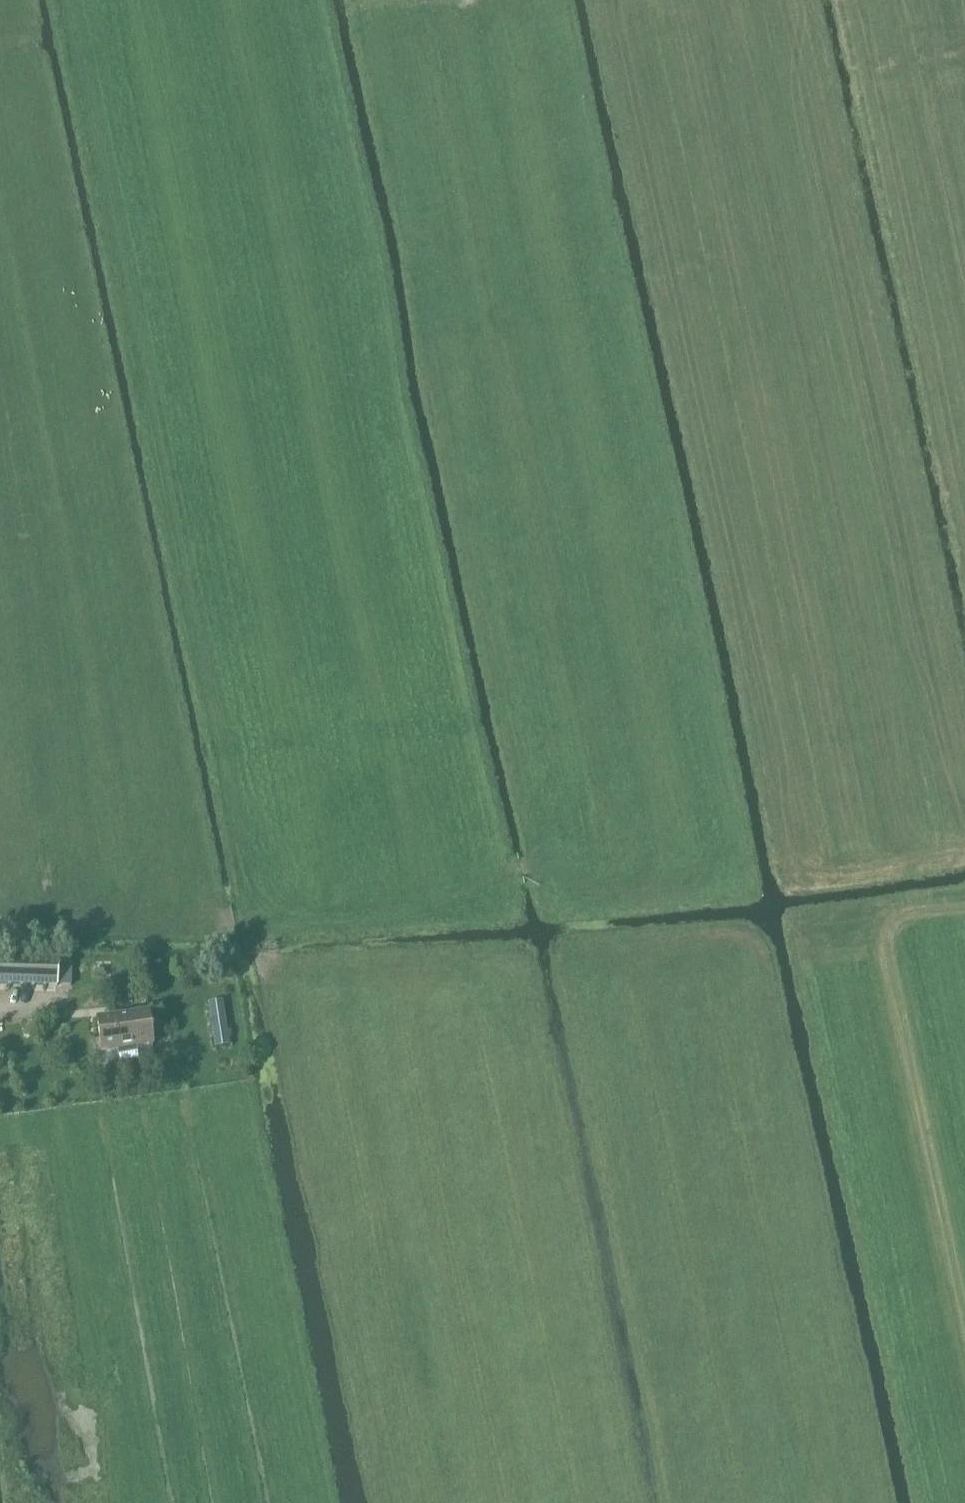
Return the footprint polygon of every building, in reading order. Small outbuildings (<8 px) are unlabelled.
[(60,962),(0,960),(0,984),(59,986),(60,962)] [(225,1001),(210,1003),(217,1048),(231,1046),(225,1001)] [(139,1054),(138,1048),(154,1046),(150,1013),(99,1020),(103,1053),(119,1051),(120,1057),(139,1054)]
